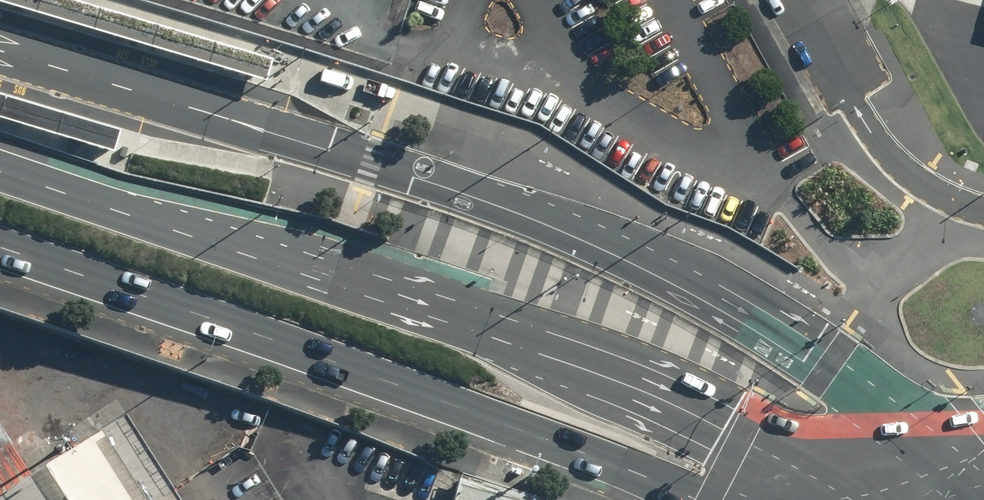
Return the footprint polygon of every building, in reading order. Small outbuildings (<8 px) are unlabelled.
[(73,0),(1,0),(268,79),(274,60),(73,0)] [(95,430),(0,491),(0,499),(140,499),(95,430)] [(464,486),(459,499),(518,499),(464,486)]
